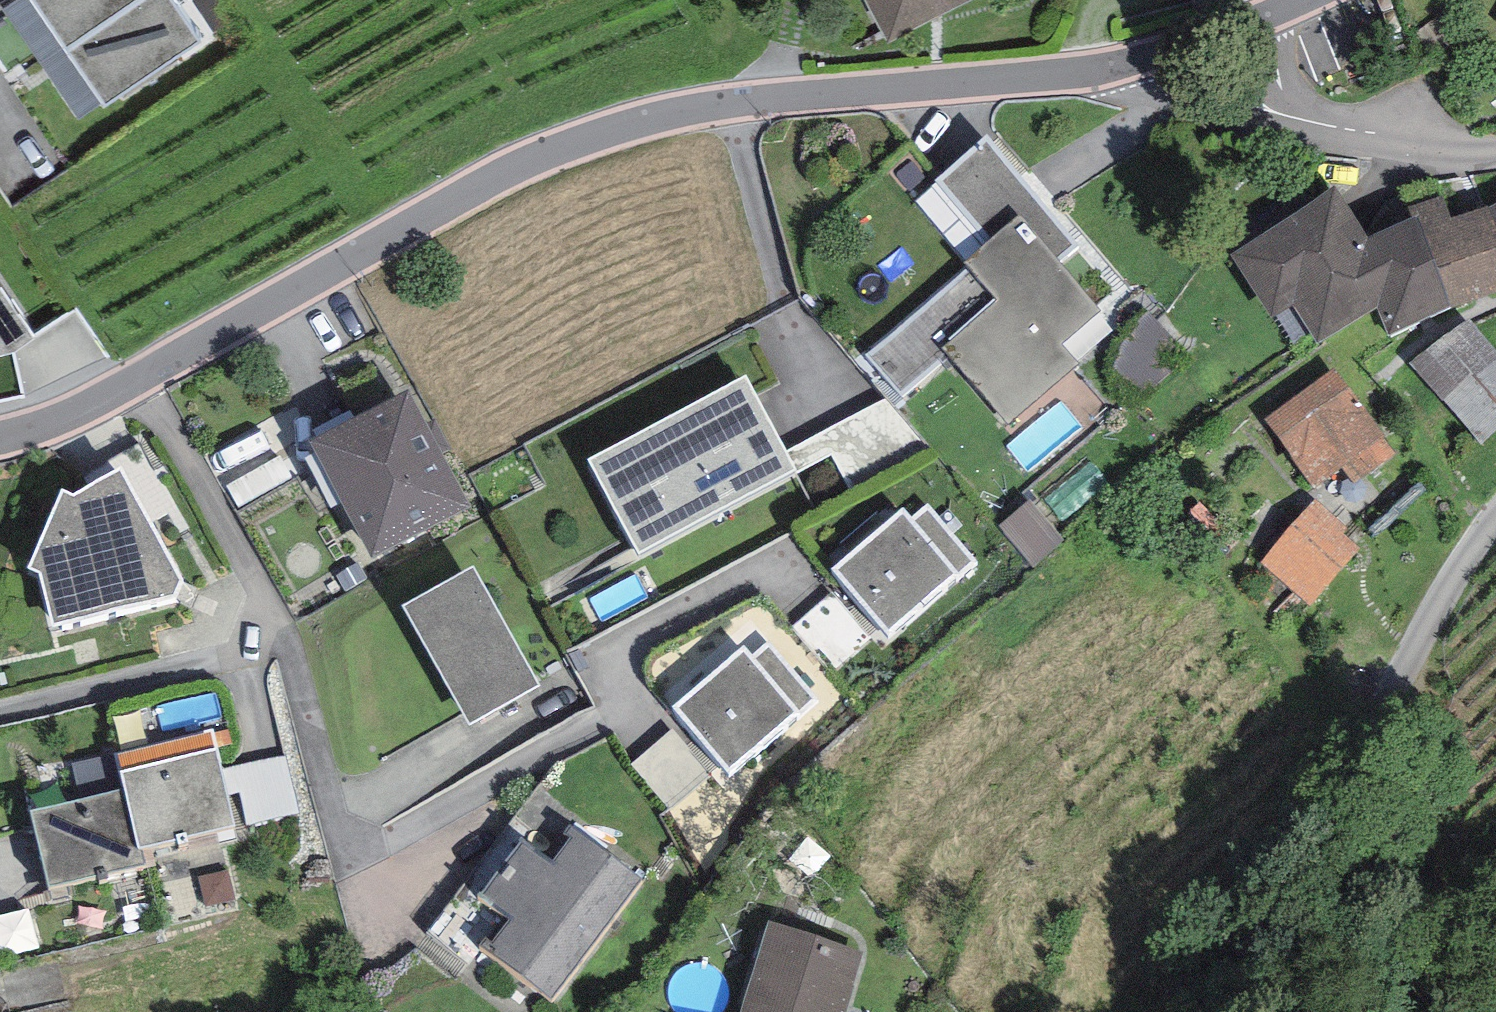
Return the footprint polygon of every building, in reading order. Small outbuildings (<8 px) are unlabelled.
[(101,104),(29,0),(18,0),(2,11),(78,120),(101,104)] [(101,104),(104,108),(201,42),(172,0),(29,0),(101,104)] [(888,43),(972,0),(866,0),(888,43)] [(1081,245),(986,134),(933,178),(937,182),(987,242),(1019,215),(1060,263),(1081,245)] [(965,261),(987,242),(937,182),(914,201),(965,261)] [(1335,185),(1230,255),(1272,319),(1292,304),(1317,344),(1377,308),(1389,337),(1450,306),(1419,214),(1413,217),(1368,238),(1335,185)] [(1495,291),(1495,227),(1488,206),(1451,218),(1443,194),(1409,207),(1413,217),(1419,214),(1450,306),(1495,291)] [(987,242),(965,261),(997,300),(941,346),(1008,425),(1079,365),(1061,344),(1101,311),(1060,263),(1019,215),(987,242)] [(0,286),(0,356),(14,353),(35,336),(0,286)] [(1468,316),(1412,364),(1481,444),(1495,432),(1495,348),(1468,316)] [(1334,368),(1264,419),(1315,488),(1342,468),(1352,482),(1395,451),(1334,368)] [(746,375),(588,459),(640,554),(796,470),(746,375)] [(409,389),(309,441),(372,560),(472,507),(443,452),(428,423),(409,389)] [(428,423),(443,452),(451,448),(436,419),(428,423)] [(73,494),(62,489),(28,568),(39,573),(52,624),(173,597),(182,579),(121,466),(73,494)] [(1066,543),(1029,500),(998,527),(1035,569),(1066,543)] [(1347,528),(1315,500),(1260,562),(1309,605),(1359,549),(1342,533),(1347,528)] [(904,507),(831,567),(888,635),(978,560),(929,502),(912,517),(904,507)] [(473,567),(403,605),(470,724),(540,685),(473,567)] [(743,644),(671,706),(730,774),(816,700),(765,641),(751,653),(743,644)] [(124,788),(138,847),(141,847),(235,826),(212,729),(116,754),(124,788)] [(683,812),(714,779),(673,740),(641,773),(683,812)] [(145,864),(141,847),(138,847),(124,788),(31,810),(49,887),(145,864)] [(552,1000),(643,878),(571,825),(565,833),(570,836),(552,861),(523,839),(480,896),(510,918),(492,942),(486,937),(479,947),(552,1000)] [(769,923),(739,1011),(846,1011),(865,955),(769,923)]
